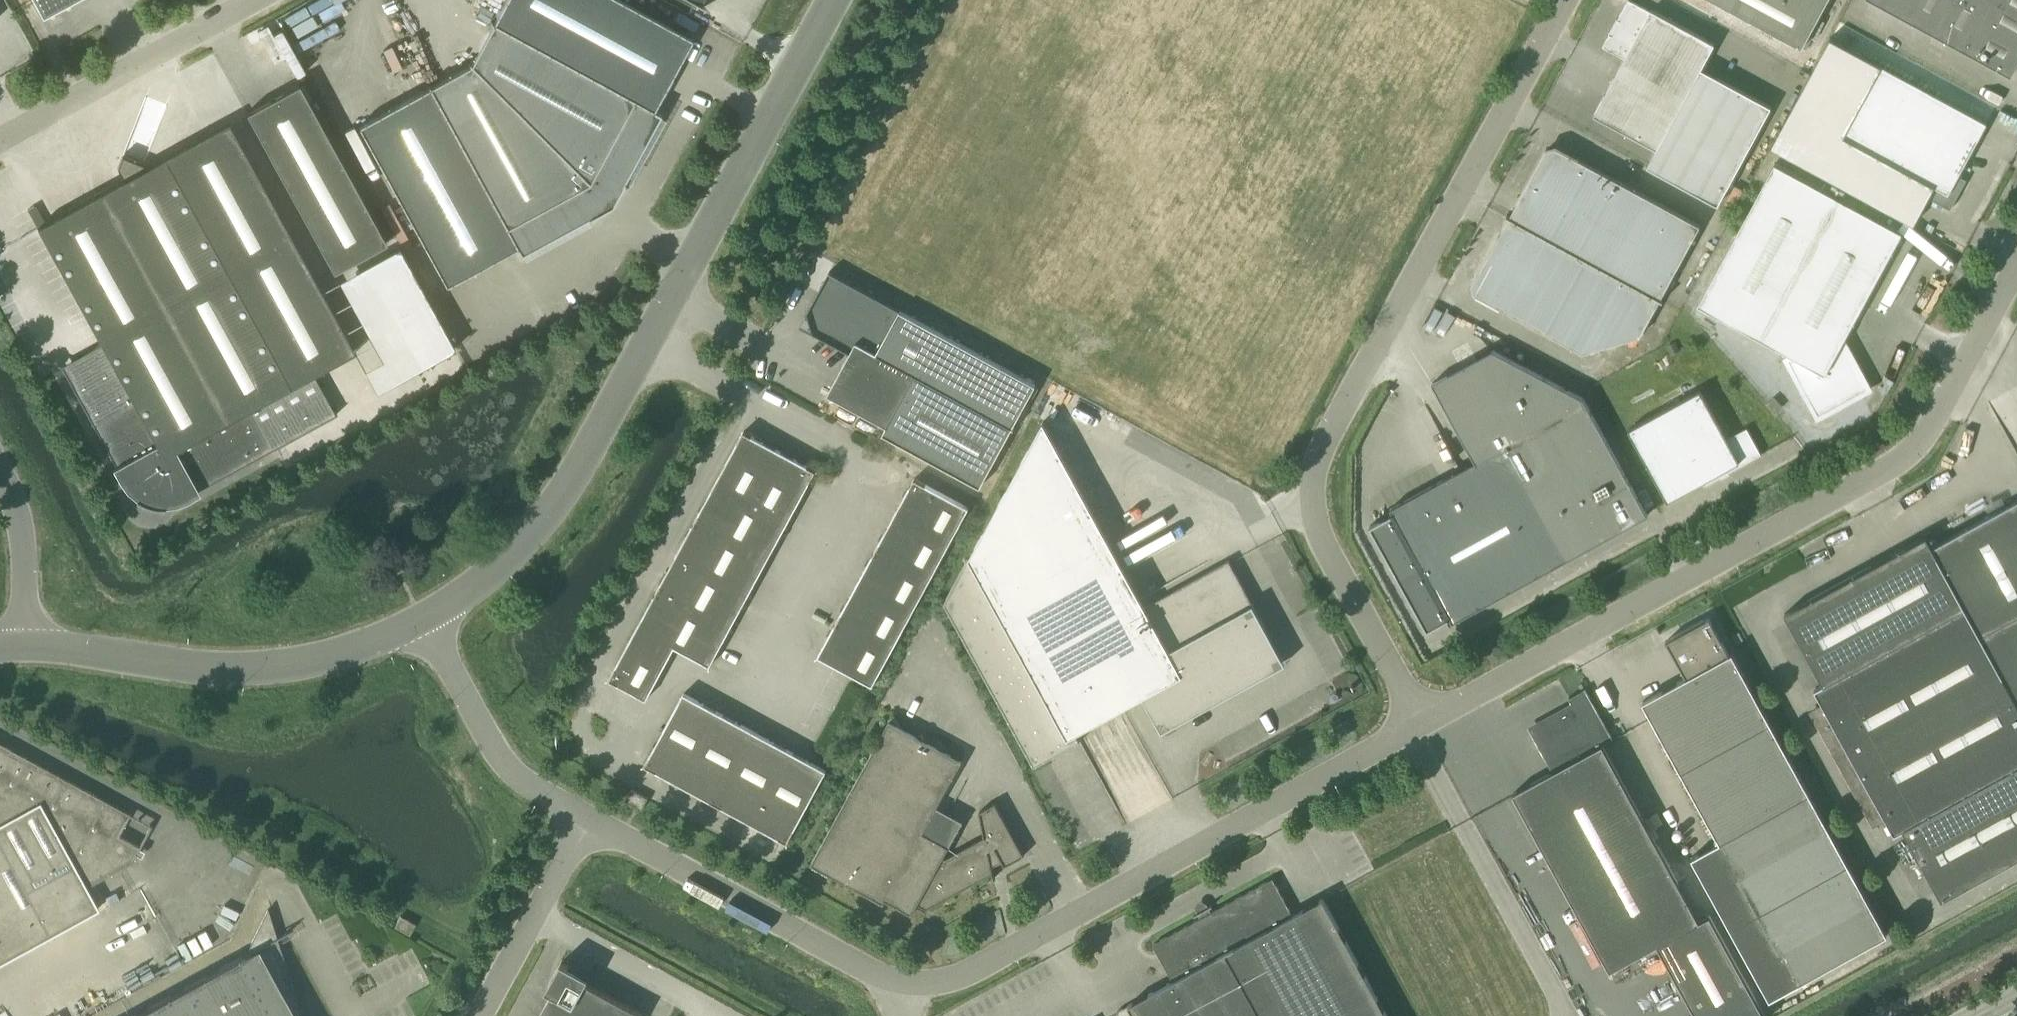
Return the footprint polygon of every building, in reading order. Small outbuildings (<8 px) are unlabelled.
[(43,18),(75,0),(34,0),(43,18)] [(653,109),(692,38),(622,0),(505,0),(471,64),(608,201),(617,184),(621,186),(661,113),(653,109)] [(1657,149),(1647,166),(1718,205),(1771,106),(1702,68),(1715,43),(1652,9),(1651,11),(1631,0),(1628,0),(1618,19),(1617,18),(1609,33),(1610,34),(1603,46),(1625,58),(1594,114),(1657,149)] [(1802,47),(1828,0),(1715,0),(1802,47)] [(1906,0),(1874,0),(1898,14),(1906,0)] [(1898,14),(1930,31),(1947,0),(1906,0),(1898,14)] [(1930,31),(1962,48),(1976,21),(1988,0),(1947,0),(1930,31)] [(1998,0),(1988,0),(1976,21),(2016,44),(2016,10),(1998,0)] [(2016,10),(2016,0),(1998,0),(2016,10)] [(1976,21),(1962,48),(2012,75),(2016,66),(2016,44),(1976,21)] [(1987,123),(1882,65),(1830,37),(1770,147),(1913,224),(1928,197),(1951,209),(1967,179),(1959,174),(1987,123)] [(592,210),(608,201),(471,64),(429,86),(517,246),(521,253),(594,214),(592,210)] [(299,84),(247,112),(334,271),(386,242),(299,84)] [(517,246),(429,86),(359,125),(446,285),(517,246)] [(38,227),(134,402),(95,423),(93,420),(92,420),(124,479),(131,488),(140,495),(151,500),(162,502),(174,501),(185,497),(278,446),(277,445),(273,447),(252,407),(354,351),(229,122),(38,227)] [(1507,215),(1661,298),(1663,300),(1664,299),(1661,297),(1701,224),(1557,147),(1556,149),(1548,151),(1546,150),(1510,216),(1507,214),(1507,215)] [(1843,341),(1902,232),(1775,163),(1699,304),(1794,356),(1789,359),(1819,415),(1862,392),(1858,385),(1865,381),(1843,341)] [(1507,215),(1507,216),(1509,217),(1474,283),(1476,284),(1478,292),(1477,294),(1583,352),(1641,335),(1661,298),(1507,215)] [(1036,384),(830,272),(808,313),(809,317),(805,318),(808,328),(812,327),(813,331),(851,352),(828,394),(887,426),(885,430),(982,483),(1036,384)] [(1450,617),(1453,622),(1648,514),(1584,397),(1493,349),(1432,382),(1476,461),(1390,508),(1393,513),(1370,525),(1428,630),(1450,617)] [(1705,485),(1762,454),(1747,427),(1727,439),(1700,390),(1629,429),(1668,501),(1703,482),(1705,485)] [(1767,403),(1776,413),(1783,406),(1775,397),(1767,403)] [(1229,560),(1145,606),(1044,421),(944,603),(1034,767),(1080,741),(1076,733),(1148,693),(1152,700),(1147,703),(1162,731),(1224,697),(1222,693),(1280,661),(1262,629),(1266,627),(1229,560)] [(744,431),(715,484),(751,504),(780,450),(744,431)] [(780,450),(751,504),(787,523),(816,470),(780,450)] [(895,513),(950,543),(969,507),(915,478),(895,513)] [(768,558),(787,523),(751,504),(715,484),(696,519),(768,558)] [(1942,899),(2016,858),(2016,500),(1933,546),(1927,535),(1785,613),(1823,683),(1814,688),(1823,703),(1811,710),(1817,722),(1874,825),(1886,819),(1895,834),(1903,829),(1942,899)] [(876,549),(930,578),(950,543),(895,513),(876,549)] [(696,519),(677,555),(749,594),(768,558),(696,519)] [(857,584),(911,614),(930,578),(876,549),(857,584)] [(677,555),(658,590),(730,629),(749,594),(677,555)] [(390,564),(394,572),(398,570),(404,567),(399,558),(390,564)] [(838,620),(892,649),(911,614),(857,584),(838,620)] [(638,626),(675,646),(710,665),(730,629),(658,590),(638,626)] [(1686,677),(1643,701),(1720,841),(1692,856),(1770,999),(1888,934),(1732,651),(1729,653),(1709,617),(1666,640),(1686,677)] [(892,649),(838,620),(819,655),(873,685),(892,649)] [(638,626),(610,678),(646,698),(675,646),(638,626)] [(1737,643),(1744,640),(1739,631),(1732,635),(1737,643)] [(1479,643),(1474,634),(1463,640),(1468,649),(1479,643)] [(681,784),(720,712),(684,692),(645,764),(681,784)] [(1658,944),(1697,1015),(1731,1015),(1758,1002),(1710,915),(1700,921),(1602,744),(1598,747),(1570,697),(1569,697),(1574,706),(1541,724),(1542,745),(1546,743),(1548,747),(1548,758),(1553,756),(1555,760),(1555,770),(1513,793),(1610,970),(1658,944)] [(756,731),(720,712),(681,784),(717,803),(756,731)] [(889,721),(811,863),(884,903),(886,899),(912,914),(916,908),(925,913),(925,912),(916,907),(918,903),(927,908),(992,872),(993,878),(995,877),(992,866),(1002,860),(1005,865),(1025,855),(996,802),(980,811),(985,836),(946,858),(944,856),(950,846),(923,832),(962,760),(889,721)] [(756,731),(717,803),(752,822),(791,750),(756,731)] [(99,908),(87,886),(132,861),(140,847),(119,834),(130,813),(0,742),(0,963),(99,908)] [(827,770),(791,750),(752,822),(788,841),(827,770)] [(1273,877),(1153,943),(1173,980),(1117,1010),(1121,1015),(1389,1015),(1324,898),(1293,914),(1273,877)] [(269,909),(268,909),(245,954),(132,1015),(302,1015),(269,909)] [(415,924),(401,916),(395,926),(409,934),(415,924)] [(643,1014),(586,983),(590,976),(562,961),(547,989),(553,992),(540,1015),(642,1015),(643,1014)]
